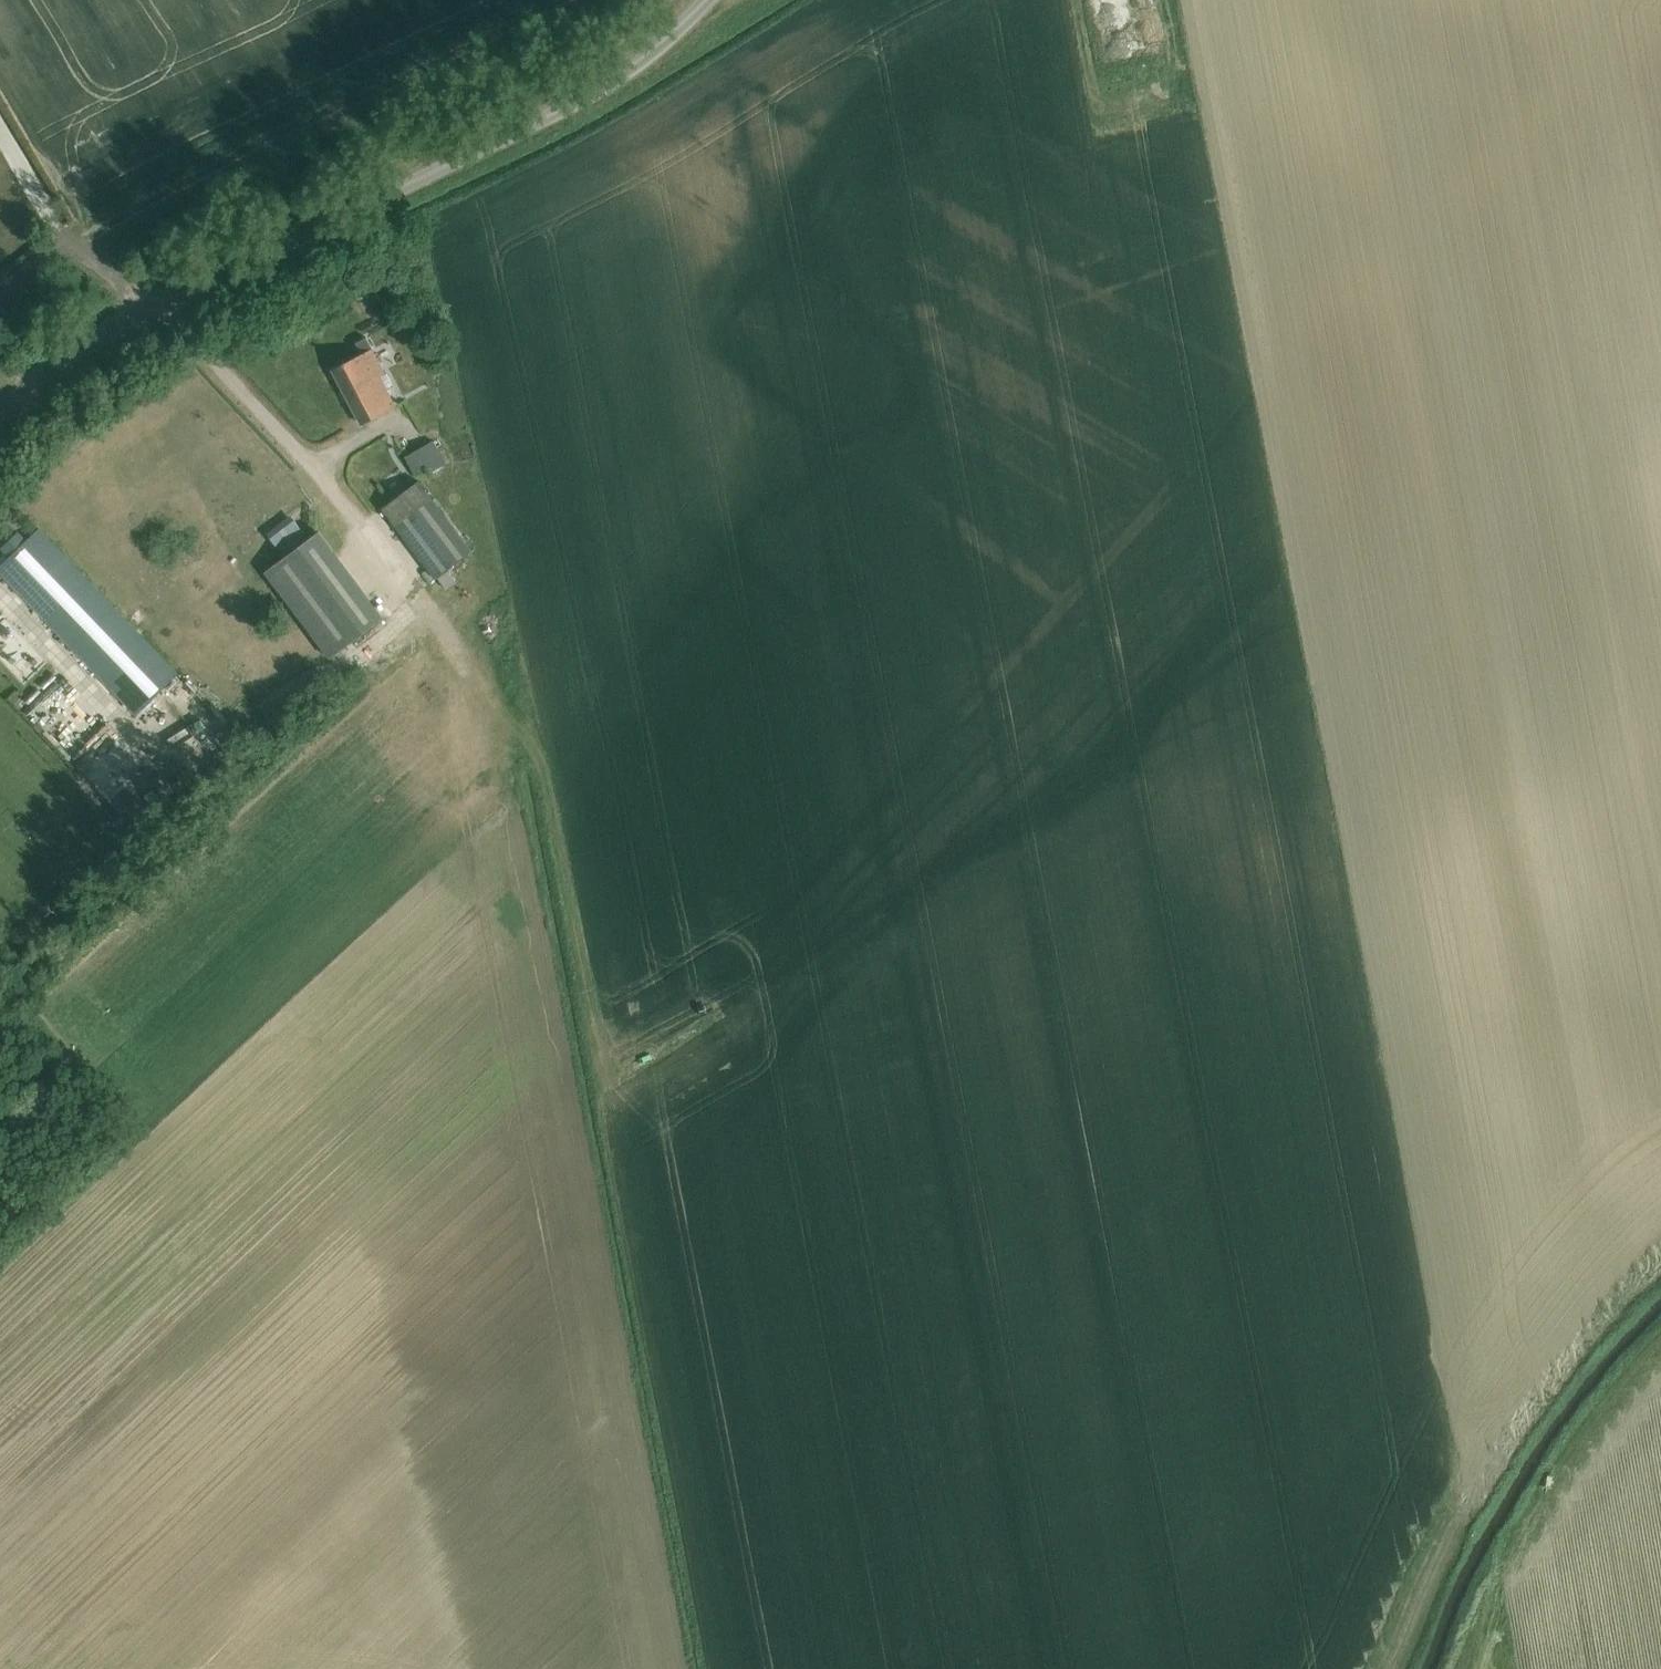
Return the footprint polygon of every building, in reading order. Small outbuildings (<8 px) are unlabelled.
[(331,371),(359,423),(393,406),(378,378),(384,375),(366,342),(358,346),(362,355),(331,371)] [(441,440),(413,448),(420,472),(448,463),(441,440)] [(385,506),(398,524),(436,575),(470,550),(420,481),(385,506)] [(269,530),(283,548),(308,529),(294,510),(269,530)] [(0,566),(0,573),(136,715),(178,675),(39,529),(0,566)] [(330,659),(383,619),(318,532),(264,572),(330,659)]
